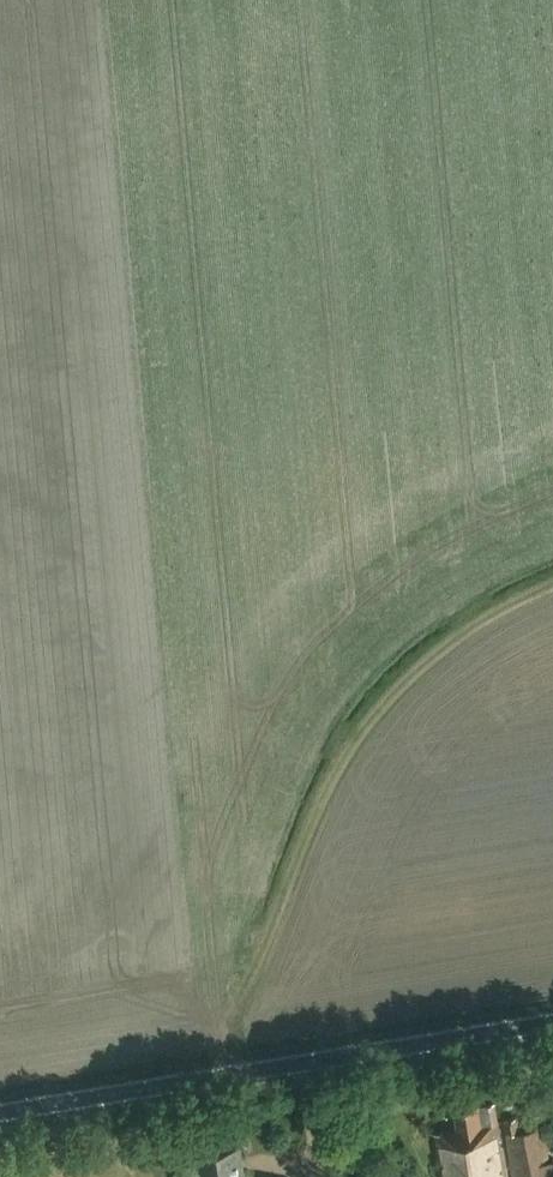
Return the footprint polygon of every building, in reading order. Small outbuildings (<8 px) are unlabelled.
[(501,1149),(499,1149),(497,1141),(500,1140),(493,1104),(454,1111),(458,1132),(434,1136),(441,1176),(506,1176),(501,1149)] [(513,1176),(552,1176),(552,1161),(549,1162),(544,1128),(520,1132),(518,1119),(504,1121),(513,1176)] [(238,1149),(199,1155),(203,1176),(243,1176),(238,1149)]
